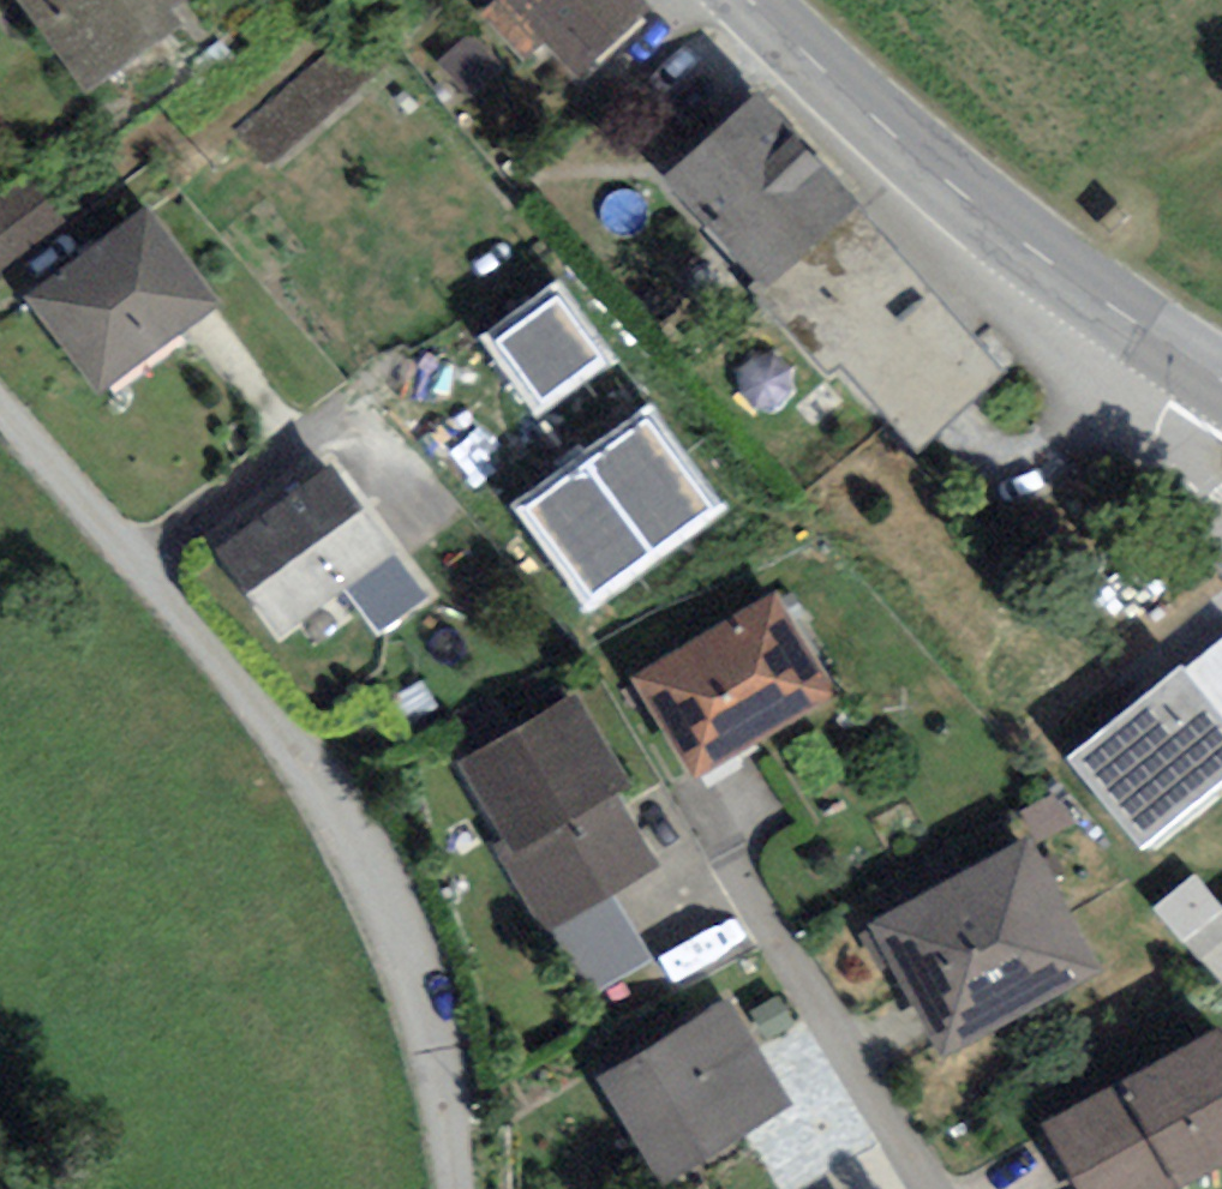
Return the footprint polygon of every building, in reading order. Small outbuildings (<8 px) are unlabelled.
[(88,94),(181,25),(172,13),(190,0),(17,0),(88,94)] [(546,43),(507,0),(500,0),(482,16),(523,63),(546,43)] [(546,43),(580,80),(653,13),(641,0),(507,0),(546,43)] [(274,171),(392,65),(354,23),(236,129),(274,171)] [(763,293),(860,205),(757,93),(660,180),(763,293)] [(61,228),(27,182),(0,203),(0,273),(61,228)] [(860,205),(763,293),(915,451),(1002,373),(860,205)] [(146,209),(28,299),(101,394),(219,304),(146,209)] [(545,415),(610,368),(559,299),(494,346),(545,415)] [(512,509),(589,614),(728,513),(651,408),(512,509)] [(330,469),(218,554),(282,638),(349,587),(394,553),(330,469)] [(427,596),(394,553),(349,587),(383,630),(427,596)] [(635,678),(693,778),(835,695),(777,596),(635,678)] [(1184,669),(1221,716),(1221,639),(1184,669)] [(1180,666),(1069,757),(1143,846),(1221,781),(1221,716),(1184,669),(1180,666)] [(573,694),(456,762),(501,841),(493,845),(544,933),(659,867),(618,796),(629,790),(573,694)] [(1029,834),(870,921),(945,1056),(1104,969),(1029,834)] [(595,1077),(662,1186),(794,1105),(728,1001),(595,1077)] [(1077,1188),(1181,1188),(1221,1166),(1221,1031),(1218,1024),(1040,1123),(1077,1188)]
